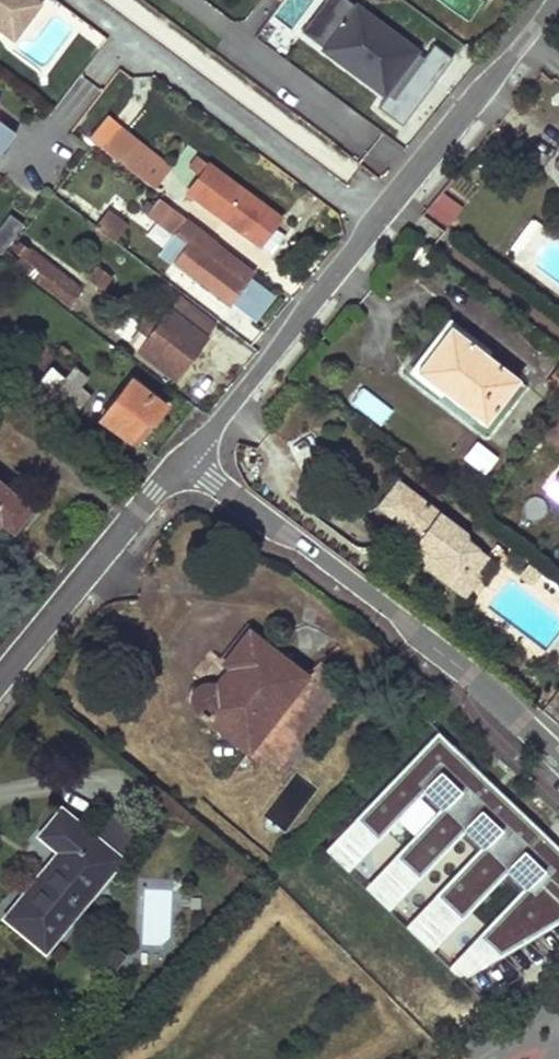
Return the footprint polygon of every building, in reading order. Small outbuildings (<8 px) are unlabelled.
[(1,31),(24,0),(0,0),(0,30),(1,31)] [(35,0),(24,0),(1,31),(14,40),(41,5),(35,0)] [(385,92),(415,51),(347,0),(327,0),(303,32),(385,92)] [(20,135),(0,120),(0,162),(20,135)] [(103,148),(113,156),(129,134),(121,128),(103,148)] [(113,156),(155,188),(172,167),(129,134),(113,156)] [(200,200),(261,246),(282,218),(210,164),(201,176),(212,183),(200,200)] [(446,225),(464,208),(446,189),(428,206),(446,225)] [(173,261),(230,304),(253,274),(221,249),(214,259),(207,254),(214,244),(217,241),(159,197),(147,213),(187,242),(173,261)] [(95,227),(115,241),(127,225),(107,211),(95,227)] [(0,227),(0,249),(1,250),(22,223),(10,214),(0,227)] [(207,254),(214,259),(221,249),(214,244),(207,254)] [(27,270),(69,303),(80,289),(25,245),(19,253),(26,258),(22,263),(8,252),(2,259),(22,276),(27,270)] [(104,288),(111,278),(97,267),(89,277),(104,288)] [(234,301),(258,319),(278,294),(254,275),(234,301)] [(139,351),(176,378),(216,324),(180,297),(171,310),(170,309),(160,323),(147,314),(137,328),(149,337),(139,351)] [(486,422),(520,378),(452,326),(418,370),(486,422)] [(46,398),(69,416),(89,393),(80,384),(87,375),(75,365),(64,377),(48,396),(46,398)] [(35,385),(48,396),(64,377),(52,366),(35,385)] [(101,418),(130,440),(147,418),(154,423),(167,406),(132,378),(101,418)] [(359,388),(350,406),(386,422),(394,404),(359,388)] [(130,440),(137,445),(154,423),(147,418),(130,440)] [(480,439),(465,455),(483,473),(498,457),(480,439)] [(489,555),(468,540),(467,532),(398,480),(378,506),(420,538),(420,545),(432,554),(426,563),(424,565),(454,588),(467,571),(479,569),(489,555)] [(0,518),(11,527),(14,529),(31,508),(0,483),(0,518)] [(0,518),(0,541),(11,527),(0,518)] [(414,554),(426,563),(432,554),(420,545),(414,554)] [(526,583),(534,582),(541,573),(528,564),(518,576),(526,583)] [(467,571),(454,588),(465,596),(479,578),(479,569),(467,571)] [(198,708),(249,749),(307,676),(250,632),(227,663),(232,667),(217,687),(213,685),(208,685),(203,686),(198,689),(195,693),(194,700),(195,703),(198,708)] [(8,917),(46,948),(120,858),(91,834),(62,811),(43,835),(62,850),(8,917)] [(91,834),(120,858),(137,838),(107,814),(91,834)] [(545,835),(534,847),(550,861),(558,852),(558,848),(545,835)] [(110,974),(124,957),(112,946),(97,963),(110,974)]
